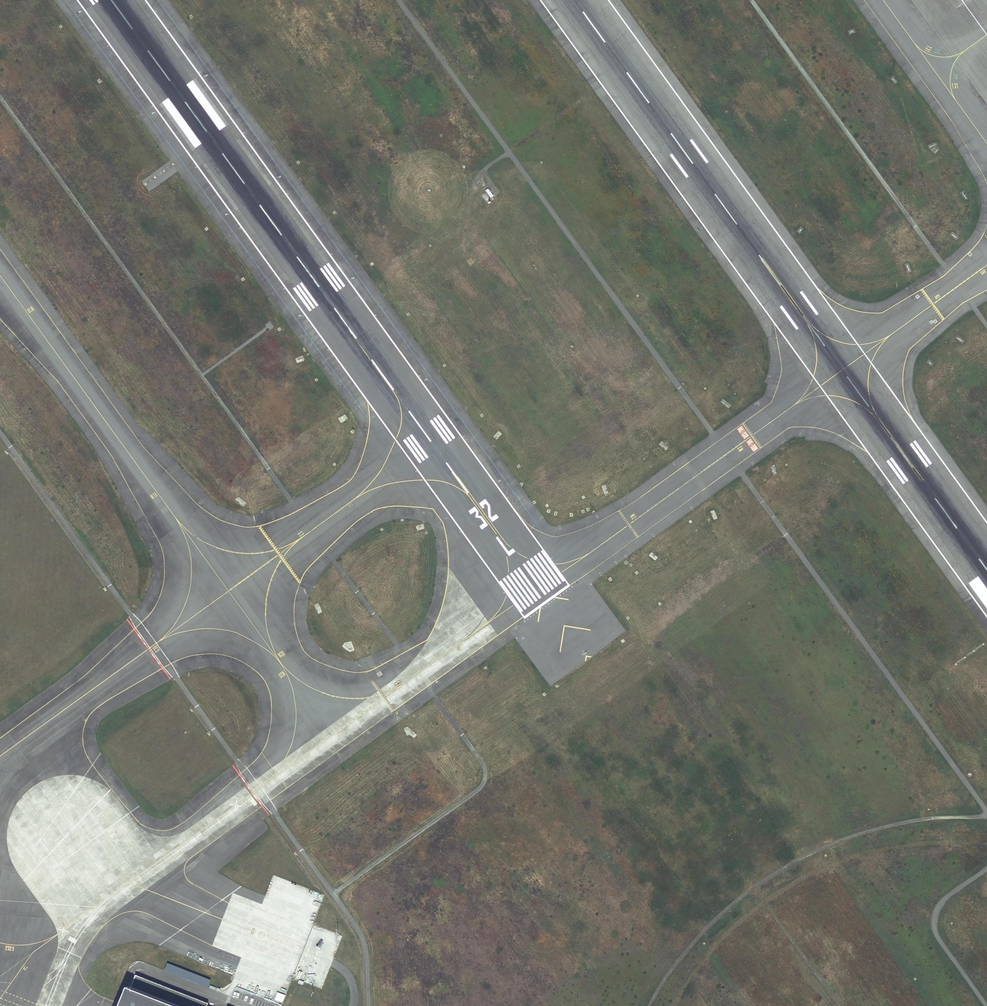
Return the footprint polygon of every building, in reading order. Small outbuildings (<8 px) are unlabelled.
[(130,982),(120,1005),(191,1005),(130,982)]
